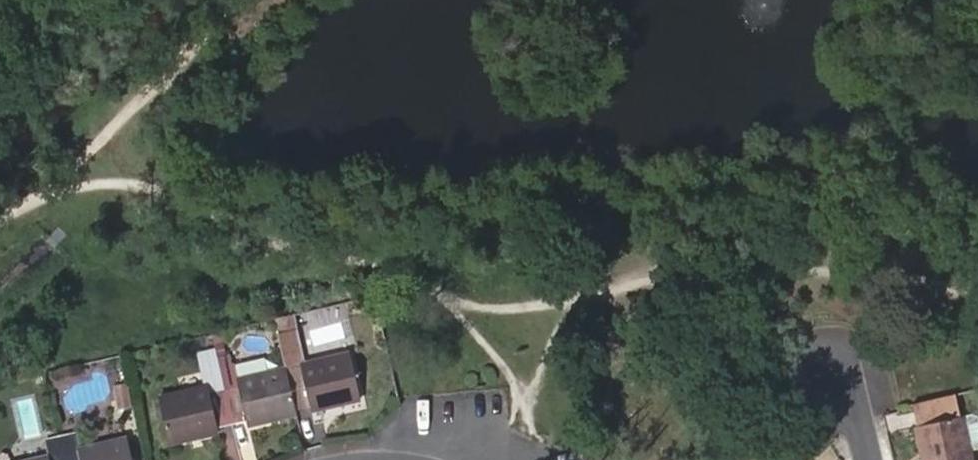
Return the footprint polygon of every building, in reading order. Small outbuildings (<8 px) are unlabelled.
[(218,426),(233,422),(221,369),(215,350),(198,355),(205,385),(160,395),(172,443),(219,432),(218,426)] [(349,352),(286,366),(296,407),(308,404),(311,411),(360,399),(349,352)] [(221,369),(233,422),(247,420),(248,426),(297,414),(296,407),(286,366),(238,377),(235,366),(221,369)] [(129,379),(117,381),(122,405),(134,403),(129,379)] [(950,427),(949,428),(945,412),(902,422),(906,438),(905,439),(910,459),(917,458),(917,459),(959,459),(950,427)] [(62,440),(66,459),(130,459),(125,439),(81,449),(77,436),(62,440)] [(62,440),(48,443),(50,455),(26,459),(66,459),(62,440)]
